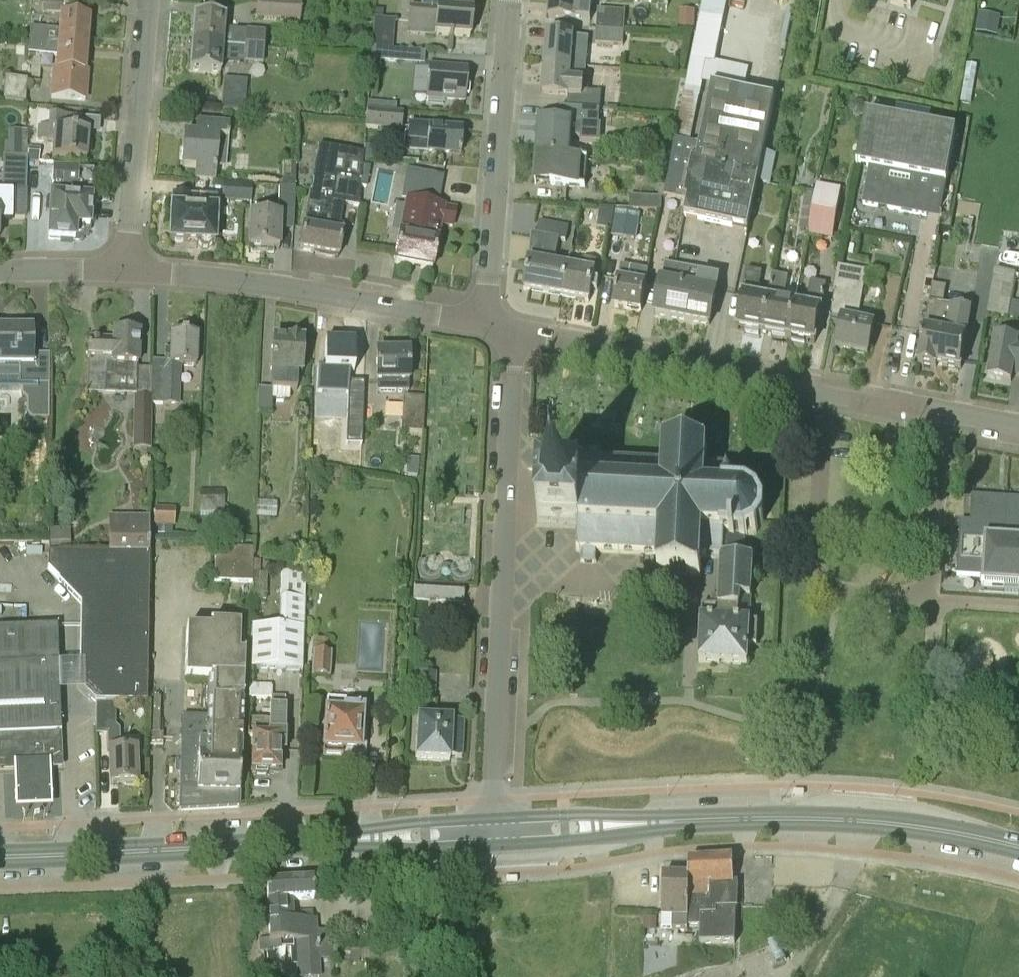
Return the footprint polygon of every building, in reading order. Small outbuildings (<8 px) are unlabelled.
[(44,11),(62,12),(63,1),(53,0),(45,0),(44,11)] [(300,19),(301,1),(287,0),(256,0),(255,16),(300,19)] [(549,18),(575,20),(575,19),(591,21),(592,9),(592,0),(550,0),(549,18)] [(911,0),(889,0),(888,3),(908,10),(911,0)] [(469,38),(471,13),(409,8),(409,22),(435,24),(434,36),(469,38)] [(598,9),(597,26),(625,28),(626,11),(598,9)] [(1001,17),(980,13),(976,33),(997,37),(1001,17)] [(86,46),(88,18),(61,16),(60,30),(43,29),(43,32),(30,31),(29,41),(86,46)] [(191,44),(264,49),(265,33),(224,30),(225,18),(194,16),(191,44)] [(371,48),(393,50),(394,24),(397,23),(397,20),(395,19),(393,20),(374,18),(371,48)] [(625,28),(597,26),(596,43),(623,45),(625,28)] [(586,68),(589,37),(573,37),(573,36),(547,34),(545,64),(571,66),(571,67),(586,68)] [(53,70),(87,72),(84,71),(86,46),(29,41),(28,51),(41,52),(41,55),(58,56),(57,69),(54,69),(53,70)] [(262,65),(264,49),(191,44),(189,71),(220,74),(221,62),(262,65)] [(408,51),(393,50),(371,48),(370,60),(407,63),(408,51)] [(571,66),(545,64),(543,94),(568,97),(568,96),(575,97),(574,109),(599,111),(600,111),(602,92),(589,91),(589,83),(584,83),(584,85),(569,84),(571,67),(571,66)] [(444,104),(445,98),(464,101),(465,96),(463,96),(464,90),(465,90),(467,70),(428,67),(425,99),(428,100),(428,103),(444,104)] [(51,98),(85,101),(87,72),(53,70),(51,98)] [(245,111),(247,80),(224,78),(221,109),(245,111)] [(24,102),(26,81),(6,79),(4,101),(24,102)] [(713,86),(701,145),(688,201),(685,216),(748,230),(776,99),(713,86)] [(367,112),(396,114),(397,104),(368,102),(367,112)] [(569,156),(572,123),(598,125),(599,111),(574,109),(561,108),(560,122),(545,121),(544,133),(539,133),(538,154),(569,156)] [(402,114),(396,114),(367,112),(365,129),(401,132),(402,114)] [(86,161),(88,132),(63,130),(64,117),(40,115),(37,141),(53,142),(52,158),(86,161)] [(863,204),(875,206),(927,216),(928,211),(941,213),(956,133),(942,130),(942,131),(929,128),(894,121),(881,119),(881,118),(867,116),(857,165),(870,168),(863,204)] [(195,179),(215,181),(218,139),(228,139),(229,125),(196,122),(195,135),(184,135),(182,167),(196,168),(195,179)] [(426,152),(460,154),(462,131),(428,128),(408,127),(406,147),(406,151),(426,152)] [(0,129),(0,158),(4,158),(3,190),(25,191),(27,157),(27,129),(0,129)] [(701,145),(676,140),(662,197),(688,201),(701,145)] [(299,250),(338,257),(342,233),(338,233),(343,203),(359,206),(361,183),(363,165),(362,165),(363,154),(318,147),(304,226),(303,226),(299,250)] [(551,181),(551,185),(567,186),(567,185),(585,187),(588,158),(569,156),(538,154),(535,184),(536,184),(537,180),(551,181)] [(295,188),(296,163),(282,163),(282,187),(295,188)] [(361,183),(360,187),(366,188),(370,167),(363,166),(361,183)] [(91,200),(93,172),(78,172),(78,170),(52,169),(48,239),(75,241),(75,239),(79,240),(79,236),(84,231),(88,232),(88,227),(89,227),(91,200)] [(406,200),(394,263),(431,270),(438,236),(440,226),(441,226),(452,228),(455,209),(437,206),(443,177),(412,171),(406,200)] [(250,201),(251,185),(223,184),(222,200),(250,201)] [(833,239),(841,189),(817,185),(816,193),(808,235),(833,239)] [(279,188),(278,211),(294,212),(295,188),(282,187),(282,188),(279,188)] [(217,197),(172,195),(172,208),(171,208),(169,241),(174,242),(176,243),(181,244),(183,242),(187,242),(187,243),(197,243),(198,244),(202,248),(208,249),(212,244),(212,243),(214,243),(217,197)] [(630,195),(629,209),(629,210),(650,210),(661,211),(662,197),(630,195)] [(12,219),(12,202),(0,202),(0,218),(12,219)] [(615,209),(601,208),(597,227),(611,230),(615,209)] [(647,227),(650,210),(629,210),(629,209),(618,209),(617,210),(616,210),(611,241),(635,245),(639,225),(647,227)] [(279,249),(280,217),(278,216),(250,215),(249,248),(251,248),(251,253),(274,254),(274,249),(279,249)] [(532,235),(529,260),(529,262),(530,262),(526,285),(529,286),(530,288),(530,291),(562,297),(567,267),(554,265),(556,253),(559,240),(566,242),(568,228),(539,223),(537,236),(532,235)] [(567,267),(562,297),(589,302),(594,272),(593,272),(595,261),(583,259),(582,270),(567,267)] [(621,266),(614,307),(641,312),(649,271),(621,266)] [(836,348),(859,352),(868,354),(874,324),(858,321),(867,271),(839,267),(830,318),(842,320),(836,348)] [(661,281),(655,315),(682,320),(690,280),(685,279),(686,273),(664,269),(662,281),(661,281)] [(1014,281),(1015,274),(995,270),(987,314),(1018,320),(1018,282),(1014,281)] [(760,332),(763,333),(769,300),(768,300),(756,298),(761,274),(747,272),(737,328),(746,330),(745,334),(759,336),(760,332)] [(690,280),(682,320),(710,325),(716,291),(718,279),(701,276),(700,282),(690,280)] [(769,300),(763,333),(789,338),(794,305),(782,303),(786,279),(773,276),(768,300),(769,300)] [(794,305),(789,338),(792,338),(791,342),(805,345),(806,341),(815,342),(825,286),(811,283),(806,307),(794,305)] [(947,334),(924,330),(918,364),(936,368),(937,365),(961,370),(971,309),(953,306),(947,334)] [(49,385),(49,354),(33,354),(33,328),(0,328),(0,389),(24,389),(24,394),(29,398),(29,414),(33,418),(48,418),(49,385)] [(99,347),(88,346),(87,357),(88,357),(87,391),(136,393),(137,365),(139,333),(126,332),(126,329),(117,329),(117,332),(114,332),(114,339),(99,338),(99,347)] [(152,369),(152,398),(152,404),(163,405),(163,399),(178,399),(179,370),(183,370),(183,366),(195,366),(197,335),(171,334),(170,350),(165,350),(164,369),(152,369)] [(995,335),(987,378),(1011,382),(1013,370),(1018,371),(1018,339),(995,335)] [(302,374),(303,340),(300,340),(300,336),(288,336),(288,340),(273,339),(271,376),(271,389),(258,389),(257,413),(271,414),(272,399),(289,400),(290,391),(297,391),(297,374),(302,374)] [(336,383),(348,383),(352,382),(354,343),(326,341),(325,371),(326,371),(325,390),(336,390),(336,383)] [(392,392),(409,392),(408,352),(377,352),(377,381),(392,381),(392,392)] [(352,382),(348,383),(347,418),(363,418),(364,383),(352,382)] [(422,432),(424,397),(403,396),(401,431),(422,432)] [(151,448),(152,404),(152,398),(135,398),(134,448),(151,448)] [(732,472),(728,472),(728,469),(706,467),(707,448),(697,448),(674,447),(675,446),(664,446),(663,465),(601,462),(602,451),(587,450),(587,461),(581,461),(580,484),(579,484),(570,483),(571,479),(569,475),(565,473),(560,472),(556,474),(554,478),(553,483),(539,482),(537,526),(578,529),(577,551),(582,551),(581,562),(596,563),(597,552),(658,555),(658,575),(668,575),(668,574),(690,576),(690,577),(701,577),(702,558),(721,559),(744,557),(744,540),(756,534),(764,522),(764,509),(758,497),(747,489),(736,489),(739,485),(739,480),(737,476),(732,472)] [(411,453),(410,474),(419,474),(419,454),(411,453)] [(972,496),(970,522),(973,522),(973,529),(963,529),(961,563),(958,563),(957,576),(982,578),(982,586),(985,586),(985,583),(1014,585),(1013,588),(1018,588),(1018,499),(972,496)] [(199,512),(224,511),(224,498),(199,498),(199,512)] [(177,524),(177,505),(157,504),(157,524),(177,524)] [(108,553),(149,554),(149,516),(109,516),(108,553)] [(70,528),(49,529),(50,551),(71,550),(70,528)] [(214,581),(252,582),(252,573),(253,560),(253,549),(215,548),(214,581)] [(149,554),(108,553),(48,552),(48,569),(81,604),(80,682),(88,682),(95,689),(89,695),(95,702),(95,731),(109,731),(110,784),(124,783),(124,786),(135,785),(134,783),(137,783),(136,749),(120,750),(120,735),(112,735),(111,702),(147,703),(149,554)] [(744,557),(721,559),(719,606),(702,606),(699,662),(747,665),(748,646),(757,646),(758,622),(750,621),(753,558),(744,557)] [(260,560),(253,560),(252,573),(260,573),(260,560)] [(446,568),(444,568),(442,568),(440,569),(438,566),(436,565),(434,564),(431,563),(428,562),(425,562),(423,563),(421,564),(418,565),(416,567),(415,568),(414,571),(414,573),(415,576),(416,578),(418,580),(419,582),(420,583),(423,585),(437,585),(463,587),(466,586),(468,585),(470,583),(471,580),(472,577),(472,573),(471,571),(469,569),(467,567),(465,566),(462,565),(460,564),(458,564),(455,565),(453,565),(451,567),(450,568),(449,569),(446,568)] [(302,670),(305,570),(280,572),(279,627),(251,626),(250,669),(302,670)] [(267,573),(260,573),(252,573),(252,582),(252,600),(266,601),(267,573)] [(464,589),(464,587),(463,587),(437,585),(423,585),(414,584),(413,600),(463,603),(463,601),(462,601),(463,589),(464,589)] [(61,733),(57,626),(0,628),(0,735),(61,733)] [(182,716),(180,810),(238,807),(238,793),(239,793),(242,702),(244,654),(242,654),(242,655),(239,655),(239,627),(209,626),(209,627),(211,627),(211,631),(186,631),(185,680),(209,682),(208,701),(207,717),(182,716)] [(328,677),(330,653),(326,653),(326,640),(315,640),(314,653),(312,676),(328,677)] [(414,671),(412,696),(434,697),(435,673),(414,671)] [(267,771),(279,772),(279,752),(283,752),(285,700),(270,699),(271,687),(249,686),(249,699),(271,699),(270,721),(248,720),(248,737),(253,737),(252,771),(255,771),(255,775),(267,775),(267,771)] [(163,745),(163,733),(159,733),(160,698),(147,697),(147,745),(163,745)] [(343,751),(359,752),(361,729),(367,729),(368,710),(367,710),(368,703),(327,700),(326,711),(323,750),(324,750),(324,755),(343,755),(343,751)] [(417,718),(415,760),(449,762),(449,758),(461,759),(463,721),(436,719),(437,708),(419,708),(418,718),(417,718)] [(62,765),(61,733),(0,735),(0,767),(62,765)] [(49,759),(13,760),(15,809),(50,808),(49,759)] [(733,858),(690,860),(689,876),(688,927),(700,927),(700,943),(735,944),(736,908),(738,908),(738,882),(732,882),(733,858)] [(663,875),(661,929),(688,930),(688,927),(689,876),(663,875)] [(266,882),(269,937),(261,938),(262,952),(269,951),(270,964),(284,965),(285,950),(289,949),(290,965),(296,965),(297,976),(320,976),(319,959),(331,959),(330,930),(315,930),(314,920),(286,921),(285,900),(314,898),(313,880),(266,882)] [(786,960),(776,938),(768,941),(778,963),(786,960)] [(371,945),(334,945),(333,964),(359,963),(359,959),(379,960),(380,948),(371,947),(371,945)]
